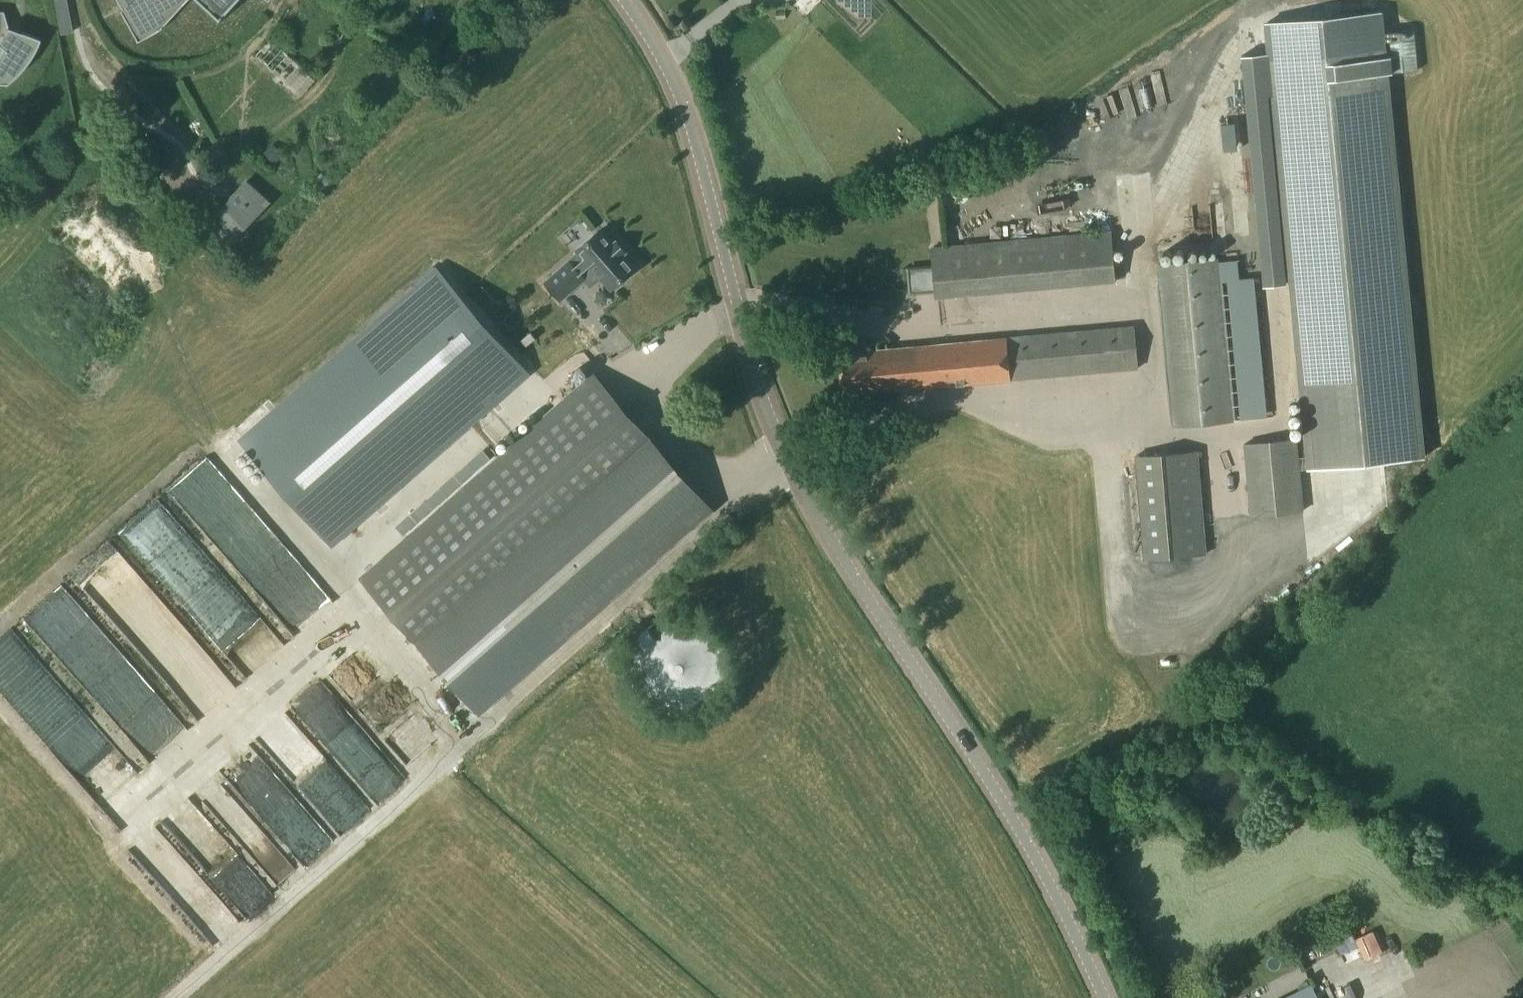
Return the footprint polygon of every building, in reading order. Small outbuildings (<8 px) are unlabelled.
[(122,11),(120,12),(138,43),(161,30),(189,0),(116,0),(122,11)] [(220,24),(242,0),(195,0),(220,24)] [(3,84),(4,85),(10,80),(17,73),(24,66),(29,58),(34,49),(38,40),(7,29),(3,13),(0,13),(0,84),(3,84)] [(273,40),(257,57),(302,98),(318,81),(273,40)] [(1384,48),(1267,60),(1306,469),(1423,458),(1384,48)] [(272,146),(264,154),(272,164),(281,156),(272,146)] [(309,183),(320,193),(330,183),(320,172),(309,183)] [(199,200),(192,207),(231,243),(267,203),(246,183),(221,210),(206,195),(200,201),(199,200)] [(962,231),(971,211),(958,206),(949,225),(962,231)] [(610,291),(635,270),(622,256),(625,253),(615,242),(613,245),(600,231),(576,252),(578,254),(545,283),(561,302),(584,281),(590,288),(600,279),(610,291)] [(933,267),(905,270),(908,297),(935,294),(935,297),(1116,281),(1112,233),(931,249),(933,267)] [(1217,260),(1157,266),(1173,428),(1233,422),(1217,260)] [(436,268),(241,439),(330,539),(527,373),(436,268)] [(865,351),(839,354),(843,398),(1138,371),(1134,327),(891,349),(889,338),(864,340),(865,351)] [(594,374),(363,577),(430,654),(661,451),(594,374)] [(1294,441),(1241,446),(1248,519),(1301,514),(1294,441)] [(714,511),(661,451),(430,654),(483,714),(714,511)] [(1196,452),(1135,457),(1142,562),(1206,556),(1196,452)] [(212,525),(237,515),(232,503),(223,506),(212,477),(177,490),(189,523),(209,516),(212,525)] [(90,576),(91,585),(110,583),(108,573),(90,576)] [(114,671),(119,667),(55,586),(15,618),(87,709),(122,681),(114,671)] [(701,648),(690,613),(622,633),(639,689),(673,679),(666,658),(701,648)] [(172,654),(186,679),(205,668),(191,643),(172,654)] [(307,724),(275,750),(310,793),(342,767),(307,724)] [(1349,979),(1344,968),(1332,974),(1345,997),(1370,997),(1396,984),(1385,963),(1365,975),(1363,971),(1349,979)]
